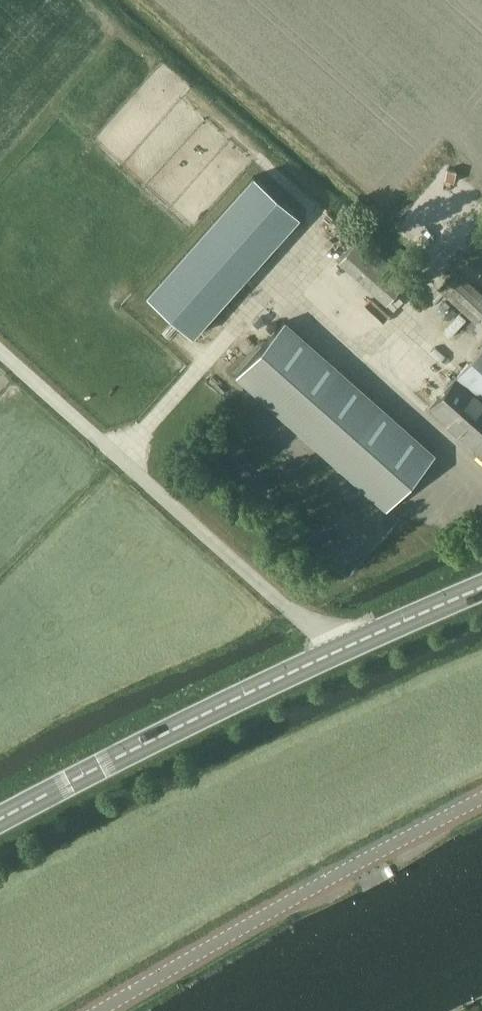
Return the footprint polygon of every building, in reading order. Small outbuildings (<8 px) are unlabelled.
[(146,295),(191,336),(299,216),(253,175),(146,295)] [(359,236),(337,261),(386,304),(408,279),(359,236)] [(444,278),(437,287),(475,322),(481,314),(481,293),(453,268),(444,278)] [(285,322),(283,323),(237,375),(386,509),(434,456),(285,322)] [(456,379),(429,408),(481,456),(481,349),(456,379)]
